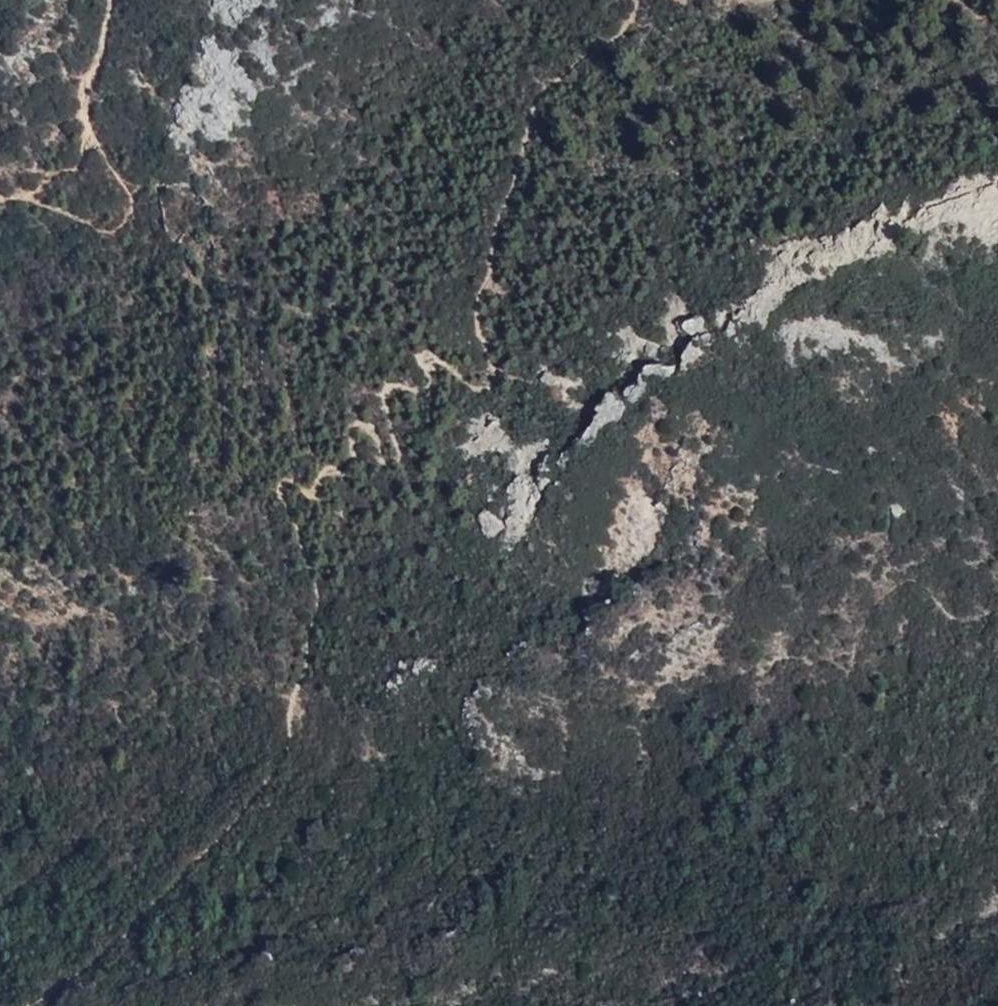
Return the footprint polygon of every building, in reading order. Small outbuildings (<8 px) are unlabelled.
[(700,316),(681,320),(684,335),(703,331),(700,316)]
